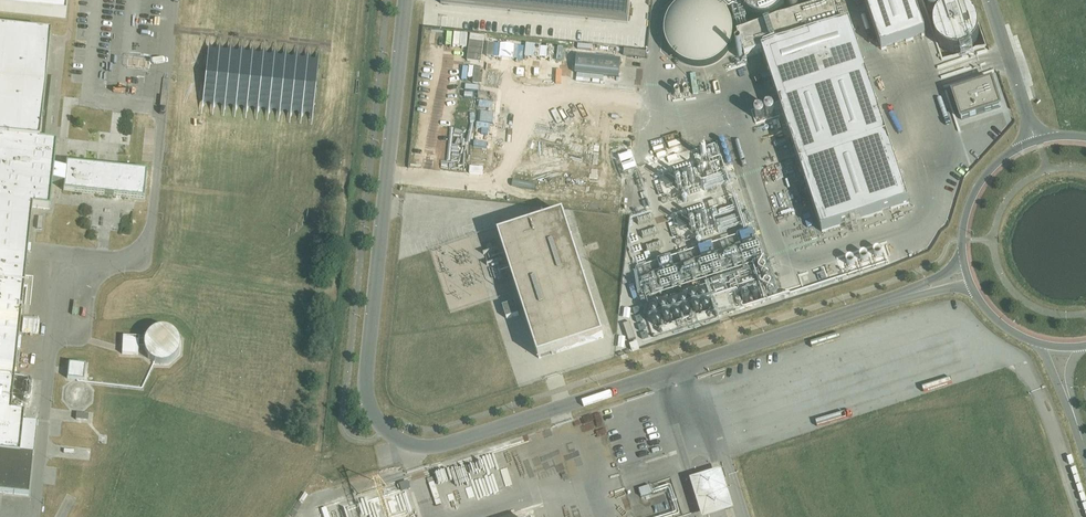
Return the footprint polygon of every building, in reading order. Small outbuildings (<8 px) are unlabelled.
[(65,18),(67,0),(0,0),(0,11),(65,18)] [(631,0),(442,0),(441,4),(628,24),(631,0)] [(745,2),(746,6),(748,10),(751,13),(754,16),(757,18),(761,19),(765,20),(769,20),(773,20),(777,18),(780,16),(783,13),(786,10),(788,6),(789,2),(789,0),(745,0),(745,2)] [(924,23),(916,0),(868,0),(880,38),(924,23)] [(670,27),(670,33),(670,38),(672,44),(674,49),(678,54),(682,57),(687,60),(692,63),(698,64),(703,64),(709,62),(714,60),(719,57),(723,54),(727,49),(729,44),(731,38),(731,33),(731,27),(729,22),(727,16),(723,12),(719,8),(714,5),(709,3),(703,2),(698,2),(692,3),(687,5),(682,8),(678,12),(674,16),(672,22),(670,27)] [(935,27),(935,31),(935,35),(936,39),(938,42),(941,46),(944,48),(947,51),(951,52),(955,53),(959,53),(963,52),(967,51),(970,48),(973,46),(976,42),(978,39),(979,35),(979,31),(979,27),(978,23),(976,19),(973,16),(970,13),(967,11),(963,10),(959,9),(955,9),(951,9),(947,11),(944,13),(941,16),(938,19),(936,23),(935,27)] [(751,43),(810,223),(897,195),(838,15),(751,43)] [(29,496),(33,455),(20,453),(24,414),(11,412),(32,207),(50,209),(52,182),(64,184),(63,190),(144,199),(147,171),(66,163),(66,169),(54,168),(57,143),(39,141),(50,34),(0,29),(0,493),(29,496)] [(996,101),(956,114),(965,141),(1005,128),(996,101)] [(601,341),(561,218),(500,238),(499,239),(516,293),(538,361),(601,341)] [(144,345),(144,346),(144,347),(144,348),(144,349),(145,350),(145,351),(145,352),(146,352),(146,353),(147,354),(147,355),(148,355),(148,356),(149,356),(149,357),(150,357),(151,358),(152,358),(153,359),(154,359),(155,359),(155,360),(156,360),(157,360),(158,360),(159,360),(160,360),(161,360),(162,360),(163,360),(163,359),(164,359),(165,359),(166,358),(167,358),(168,357),(169,356),(170,356),(170,355),(171,355),(171,354),(172,353),(172,352),(173,352),(173,351),(173,350),(174,349),(174,348),(174,347),(174,346),(174,345),(174,344),(174,343),(174,342),(174,341),(174,340),(173,339),(173,338),(173,337),(172,337),(172,336),(171,336),(171,335),(170,334),(169,333),(168,333),(168,332),(167,332),(167,331),(166,331),(165,331),(165,330),(164,330),(163,330),(162,330),(161,329),(160,329),(159,329),(158,329),(157,329),(156,330),(155,330),(154,330),(153,330),(153,331),(152,331),(151,331),(151,332),(150,332),(149,333),(148,334),(147,335),(147,336),(146,336),(146,337),(145,337),(145,338),(145,339),(144,340),(144,341),(144,342),(144,343),(144,344),(144,345)] [(138,337),(123,337),(122,353),(137,354),(138,337)] [(86,365),(69,363),(67,379),(84,380),(86,365)] [(65,395),(65,396),(65,397),(65,398),(65,399),(66,399),(66,400),(66,401),(67,401),(67,402),(67,403),(68,403),(68,404),(69,404),(69,405),(70,405),(71,406),(72,406),(72,407),(73,407),(74,407),(75,408),(76,408),(77,408),(78,408),(79,408),(80,408),(81,408),(81,407),(82,407),(83,407),(84,407),(84,406),(85,406),(86,405),(87,405),(87,404),(88,404),(88,403),(88,402),(89,402),(89,401),(90,401),(90,400),(90,399),(90,398),(91,398),(91,397),(91,396),(91,395),(91,394),(91,393),(91,392),(90,391),(90,390),(90,389),(89,389),(89,388),(88,387),(88,386),(87,386),(87,385),(86,385),(85,384),(84,384),(84,383),(83,383),(82,383),(81,382),(80,382),(79,382),(78,382),(77,382),(76,382),(75,382),(74,382),(74,383),(73,383),(72,383),(71,384),(70,384),(70,385),(69,385),(69,386),(68,386),(68,387),(67,387),(67,388),(66,389),(66,390),(66,391),(65,391),(65,392),(65,393),(65,394),(65,395)] [(62,447),(61,454),(88,456),(89,449),(62,447)] [(692,480),(704,516),(713,516),(738,509),(725,469),(692,480)]
